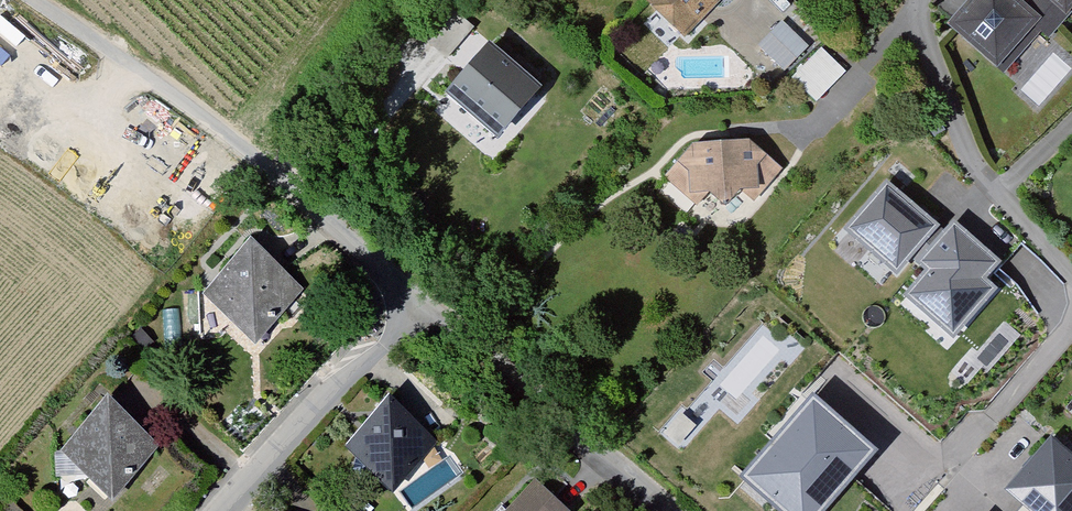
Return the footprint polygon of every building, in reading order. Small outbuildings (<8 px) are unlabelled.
[(682,38),(720,0),(643,0),(682,38)] [(947,26),(994,71),(1033,29),(1048,42),(1071,16),(1071,0),(971,0),(947,26)] [(778,28),(755,50),(781,76),(806,52),(778,28)] [(496,38),(450,94),(506,140),(552,84),(496,38)] [(818,52),(787,83),(815,108),(845,77),(818,52)] [(690,145),(663,180),(697,209),(708,194),(723,206),(739,194),(752,206),(782,171),(750,143),(690,145)] [(952,232),(888,181),(851,226),(897,268),(910,261),(927,275),(911,295),(956,334),(996,287),(982,277),(994,264),(952,232)] [(248,238),(197,293),(253,346),(305,290),(248,238)] [(814,396),(742,479),(778,510),(829,510),(879,453),(814,396)] [(55,450),(109,501),(160,447),(106,397),(55,450)] [(386,398),(339,447),(390,495),(436,446),(386,398)] [(1057,416),(996,487),(1023,510),(1071,510),(1071,428),(1057,416)] [(533,485),(508,510),(559,510),(533,485)]
